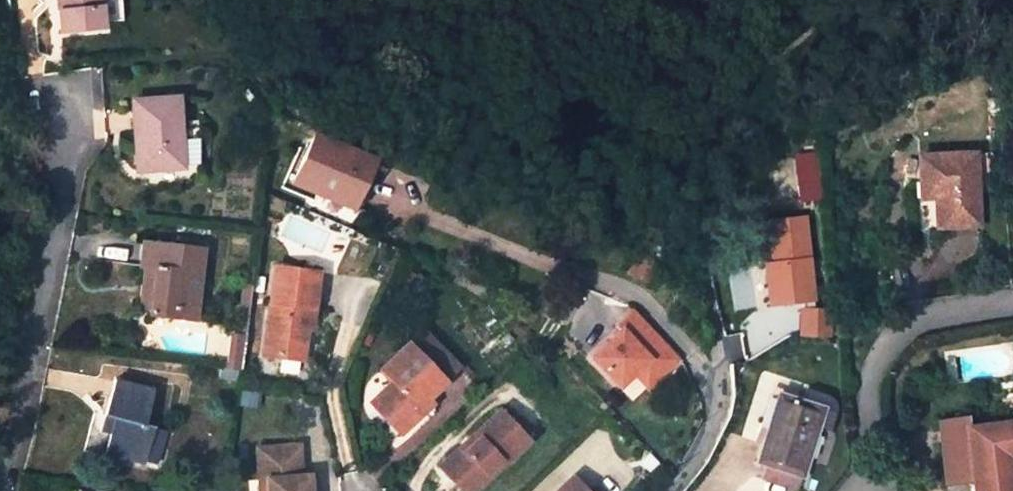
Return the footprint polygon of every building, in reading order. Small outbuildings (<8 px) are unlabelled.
[(59,34),(102,29),(99,0),(56,0),(59,34)] [(178,99),(132,104),(137,172),(182,168),(182,166),(198,165),(196,139),(180,140),(178,99)] [(370,163),(313,137),(292,184),(318,195),(312,208),(343,221),(349,207),(352,209),(370,163)] [(976,155),(918,157),(920,186),(935,186),(936,199),(937,228),(979,225),(977,187),(976,155)] [(994,187),(993,155),(976,155),(977,187),(994,187)] [(792,179),(793,179),(795,198),(810,197),(807,156),(790,157),(792,179)] [(935,186),(920,186),(921,199),(936,199),(935,186)] [(816,309),(804,215),(753,221),(763,306),(794,302),(799,337),(830,333),(827,307),(816,309)] [(203,250),(144,243),(141,268),(146,268),(154,269),(149,309),(148,315),(171,318),(172,307),(195,310),(203,250)] [(635,252),(627,273),(634,276),(642,255),(635,252)] [(642,255),(634,276),(635,277),(648,283),(657,262),(655,262),(642,255)] [(305,328),(307,307),(315,308),(320,272),(274,267),(263,354),(301,359),(305,328)] [(154,269),(146,268),(141,309),(149,309),(154,269)] [(172,307),(171,318),(194,321),(195,310),(172,307)] [(313,328),(315,308),(307,307),(305,328),(313,328)] [(677,359),(633,311),(617,325),(620,329),(593,356),(621,386),(634,375),(648,361),(661,375),(677,359)] [(734,328),(719,331),(726,363),(741,360),(734,328)] [(426,332),(411,345),(446,385),(461,372),(426,332)] [(394,386),(372,406),(398,438),(400,436),(422,417),(417,412),(430,400),(446,385),(411,345),(383,370),(395,384),(394,386)] [(634,375),(647,388),(661,375),(648,361),(634,375)] [(151,391),(113,380),(105,414),(114,417),(110,435),(105,453),(144,463),(153,430),(143,428),(144,422),(151,391)] [(800,477),(816,428),(830,432),(837,408),(836,402),(833,398),(830,396),(807,389),(803,403),(782,396),(770,431),(767,430),(756,462),(800,477)] [(782,396),(769,392),(757,427),(767,430),(770,431),(782,396)] [(430,400),(417,412),(422,417),(434,406),(430,400)] [(498,412),(473,436),(477,441),(465,453),(461,448),(439,468),(458,488),(463,483),(471,490),(476,490),(527,442),(498,412)] [(114,417),(105,414),(100,433),(110,435),(114,417)] [(947,483),(972,482),(973,490),(1012,490),(1012,489),(1010,457),(1012,457),(1012,422),(967,427),(966,416),(942,417),(947,483)] [(165,434),(153,430),(144,463),(156,466),(165,434)] [(256,449),(259,481),(266,481),(267,490),(309,490),(308,477),(300,478),(299,447),(256,449)] [(574,479),(560,490),(586,490),(574,479)] [(259,490),(267,490),(266,481),(259,481),(259,490)] [(460,490),(471,490),(463,483),(458,488),(460,490)]
